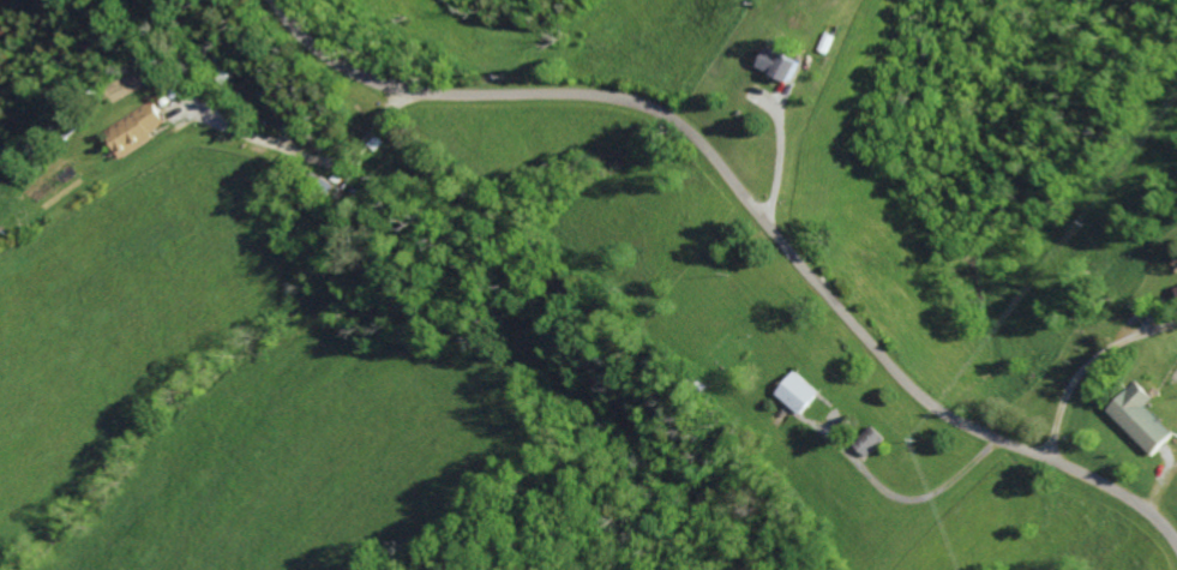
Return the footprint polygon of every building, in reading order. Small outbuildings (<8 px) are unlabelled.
[(764,69),(796,82),(804,61),(772,48),(764,69)] [(808,416),(826,392),(799,372),(782,397),(808,416)] [(1149,408),(1157,399),(1139,382),(1110,413),(1156,456),(1176,435),(1176,434),(1149,408)]
